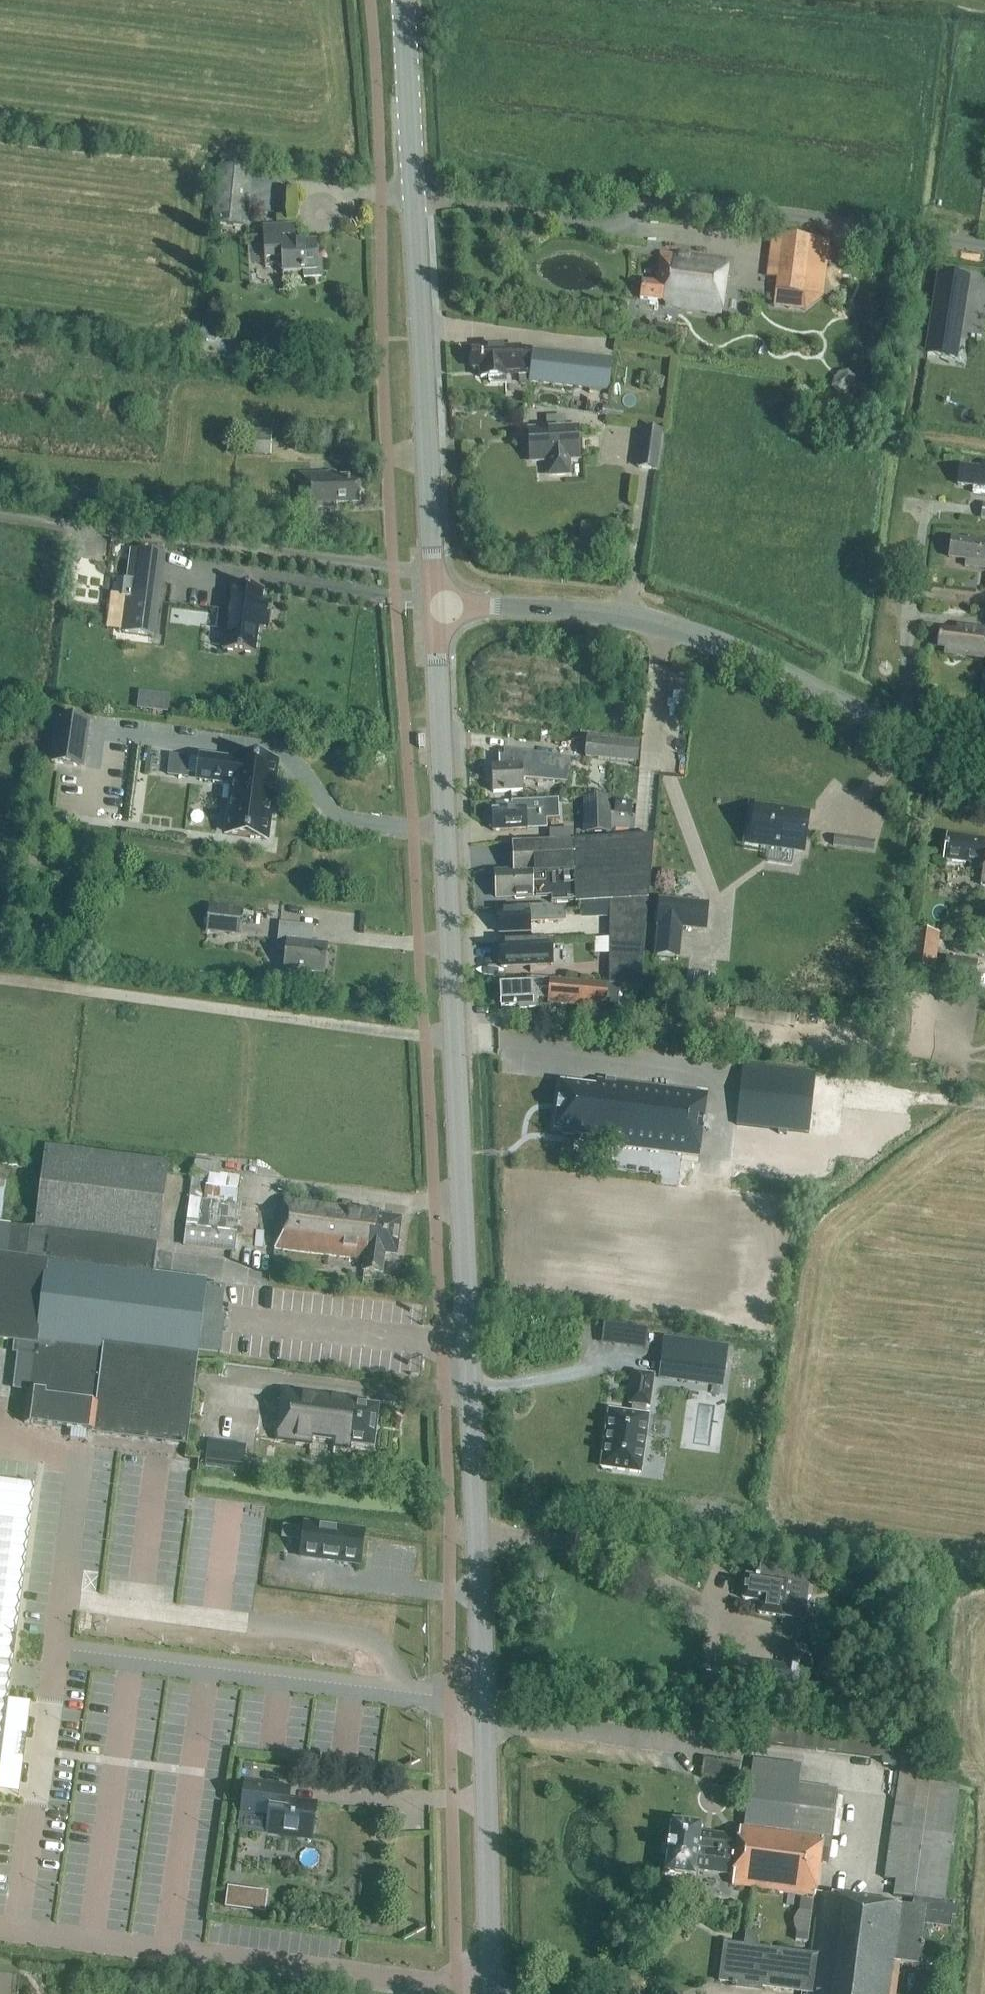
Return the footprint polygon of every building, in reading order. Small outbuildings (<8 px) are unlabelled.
[(246,229),(252,171),(213,167),(212,179),(216,179),(212,226),(246,229)] [(316,260),(315,247),(294,248),(293,227),(263,228),(265,268),(282,267),(282,275),(304,274),(304,278),(321,278),(320,259),(316,260)] [(773,280),(771,292),(807,296),(808,285),(814,239),(779,234),(773,280)] [(721,314),(728,262),(660,253),(656,284),(642,282),(639,300),(665,303),(665,307),(721,314)] [(958,338),(967,279),(940,275),(939,275),(928,351),(956,355),(958,338)] [(519,350),(472,352),(472,355),(470,358),(470,365),(473,367),(473,370),(479,370),(480,379),(489,379),(490,384),(505,384),(505,377),(530,377),(533,355),(519,353),(519,350)] [(614,361),(593,359),(533,352),(533,355),(530,377),(529,383),(610,393),(614,361)] [(855,379),(849,373),(840,375),(834,381),(832,389),(838,395),(847,394),(853,388),(855,379)] [(584,414),(586,404),(570,401),(568,412),(584,414)] [(592,401),(591,412),(599,413),(600,402),(592,401)] [(608,414),(622,416),(623,405),(610,403),(608,414)] [(530,431),(529,431),(530,463),(547,462),(548,474),(552,476),(556,476),(561,476),(565,475),(569,473),(568,461),(578,460),(577,428),(565,429),(565,419),(547,420),(547,430),(530,431)] [(271,456),(272,432),(250,431),(249,455),(271,456)] [(656,471),(661,433),(643,431),(638,468),(656,471)] [(982,463),(981,471),(960,468),(958,485),(974,487),(973,494),(984,496),(984,464),(982,463)] [(337,506),(360,505),(359,478),(336,478),(336,474),(299,475),(299,511),(337,510),(337,506)] [(968,539),(967,542),(951,540),(948,558),(965,561),(964,568),(984,570),(984,541),(968,539)] [(153,637),(163,557),(133,554),(123,633),(153,637)] [(263,592),(230,588),(222,654),(254,658),(257,630),(268,632),(272,605),(261,604),(263,592)] [(961,628),(960,633),(939,631),(937,648),(945,649),(944,654),(984,660),(984,631),(961,628)] [(169,696),(159,694),(157,712),(167,713),(169,696)] [(54,718),(48,763),(81,767),(87,722),(54,718)] [(635,764),(637,744),(587,739),(585,759),(635,764)] [(504,757),(498,758),(499,767),(492,767),(493,794),(522,792),(522,777),(565,782),(564,790),(586,793),(588,775),(567,772),(568,761),(504,753),(504,757)] [(177,777),(188,778),(190,758),(179,757),(170,756),(168,776),(177,777)] [(216,761),(216,760),(201,759),(198,780),(213,782),(233,785),(227,834),(267,839),(276,766),(243,762),(236,761),(236,764),(216,761)] [(610,800),(583,801),(584,834),(611,833),(610,800)] [(513,810),(492,811),(493,832),(527,831),(546,830),(546,820),(545,804),(545,801),(512,802),(513,804),(513,810)] [(631,816),(632,805),(615,803),(614,814),(631,816)] [(803,851),(808,816),(756,809),(751,844),(803,851)] [(957,837),(946,835),(942,860),(951,862),(984,866),(984,840),(957,837)] [(532,898),(551,897),(551,905),(594,903),(594,909),(609,908),(609,916),(646,918),(653,837),(512,845),(514,873),(495,875),(497,899),(515,898),(516,900),(532,899),(532,898)] [(659,901),(657,929),(683,931),(707,933),(709,905),(659,901)] [(209,907),(207,931),(239,935),(241,910),(209,907)] [(558,910),(550,907),(512,909),(512,913),(498,914),(499,935),(530,933),(529,925),(566,924),(565,910),(558,910)] [(644,945),(646,918),(609,916),(609,945),(644,945)] [(324,974),(327,947),(310,945),(312,928),(280,925),(277,951),(287,952),(285,970),(324,974)] [(974,989),(977,963),(946,958),(944,973),(934,972),(940,935),(914,931),(907,979),(974,989)] [(501,968),(552,966),(550,942),(500,944),(501,968)] [(640,990),(644,945),(609,945),(609,985),(640,990)] [(699,989),(700,974),(688,973),(687,988),(699,989)] [(715,975),(702,974),(701,989),(714,990),(715,975)] [(605,1010),(607,985),(531,979),(531,982),(500,983),(499,983),(501,1007),(502,1007),(519,1006),(519,1009),(537,1008),(537,999),(548,999),(547,1005),(605,1010)] [(809,1134),(815,1074),(744,1066),(737,1126),(809,1134)] [(701,1157),(707,1095),(597,1081),(596,1088),(561,1084),(555,1132),(563,1133),(562,1136),(575,1138),(575,1136),(590,1138),(589,1144),(701,1157)] [(858,1105),(859,1097),(887,1100),(888,1088),(850,1084),(847,1104),(858,1105)] [(205,1286),(205,1282),(151,1276),(155,1245),(157,1245),(167,1164),(46,1149),(41,1183),(36,1231),(10,1228),(6,1257),(0,1256),(0,1342),(8,1343),(19,1344),(13,1390),(29,1392),(25,1426),(95,1434),(95,1435),(188,1445),(197,1361),(196,1361),(198,1351),(220,1354),(224,1317),(221,1317),(224,1288),(205,1286)] [(583,1157),(571,1156),(570,1169),(582,1170),(583,1157)] [(221,1165),(194,1162),(192,1174),(208,1175),(220,1177),(221,1165)] [(234,1252),(240,1206),(205,1202),(208,1175),(192,1174),(183,1246),(234,1252)] [(397,1257),(401,1219),(379,1217),(379,1211),(378,1211),(378,1212),(284,1200),(282,1214),(279,1214),(274,1250),(364,1261),(363,1272),(382,1274),(384,1255),(397,1257)] [(664,1360),(661,1378),(719,1386),(722,1368),(664,1360)] [(650,1408),(654,1376),(634,1373),(630,1405),(632,1406),(631,1415),(609,1412),(601,1469),(640,1474),(648,1418),(645,1417),(647,1408),(650,1408)] [(374,1449),(379,1407),(356,1404),(357,1399),(281,1389),(275,1441),(312,1446),(312,1440),(334,1443),(333,1449),(350,1451),(351,1446),(374,1449)] [(213,1446),(212,1463),(239,1465),(241,1449),(213,1446)] [(3,1741),(8,1700),(12,1665),(35,1486),(0,1482),(0,1766),(3,1741)] [(303,1540),(305,1527),(284,1524),(282,1537),(303,1540)] [(360,1565),(364,1533),(305,1526),(305,1527),(303,1540),(301,1558),(360,1565)] [(804,1609),(809,1578),(785,1575),(783,1574),(783,1569),(761,1566),(759,1575),(756,1575),(755,1578),(746,1577),(743,1600),(760,1603),(759,1615),(782,1618),(785,1602),(789,1603),(788,1607),(804,1609)] [(723,1658),(720,1682),(795,1692),(801,1645),(777,1642),(774,1665),(723,1658)] [(838,1671),(840,1654),(821,1652),(819,1669),(838,1671)] [(915,1745),(901,1743),(902,1741),(759,1723),(757,1745),(885,1761),(884,1767),(898,1769),(884,1877),(895,1878),(893,1898),(912,1900),(911,1908),(906,1907),(899,1963),(919,1966),(924,1923),(952,1926),(955,1904),(943,1902),(952,1839),(948,1838),(954,1792),(922,1788),(927,1748),(915,1747),(915,1745)] [(672,1824),(669,1845),(668,1844),(667,1853),(668,1854),(666,1874),(693,1877),(694,1872),(733,1877),(732,1886),(815,1897),(819,1862),(827,1863),(836,1790),(798,1785),(801,1765),(752,1759),(743,1829),(739,1828),(738,1839),(699,1834),(700,1828),(688,1826),(672,1824)] [(708,1759),(706,1782),(723,1783),(724,1760),(708,1759)] [(312,1840),(317,1805),(289,1801),(291,1789),(247,1783),(243,1815),(271,1819),(269,1834),(312,1840)] [(228,1886),(226,1906),(264,1910),(266,1891),(228,1886)] [(899,1963),(906,1907),(819,1896),(812,1956),(756,1949),(743,1947),(724,1945),(719,1983),(807,1993),(895,1993),(899,1963)] [(800,1901),(799,1914),(811,1915),(812,1903),(800,1901)] [(756,1949),(758,1935),(745,1933),(743,1947),(756,1949)] [(808,1935),(796,1933),(795,1942),(807,1943),(808,1935)]
